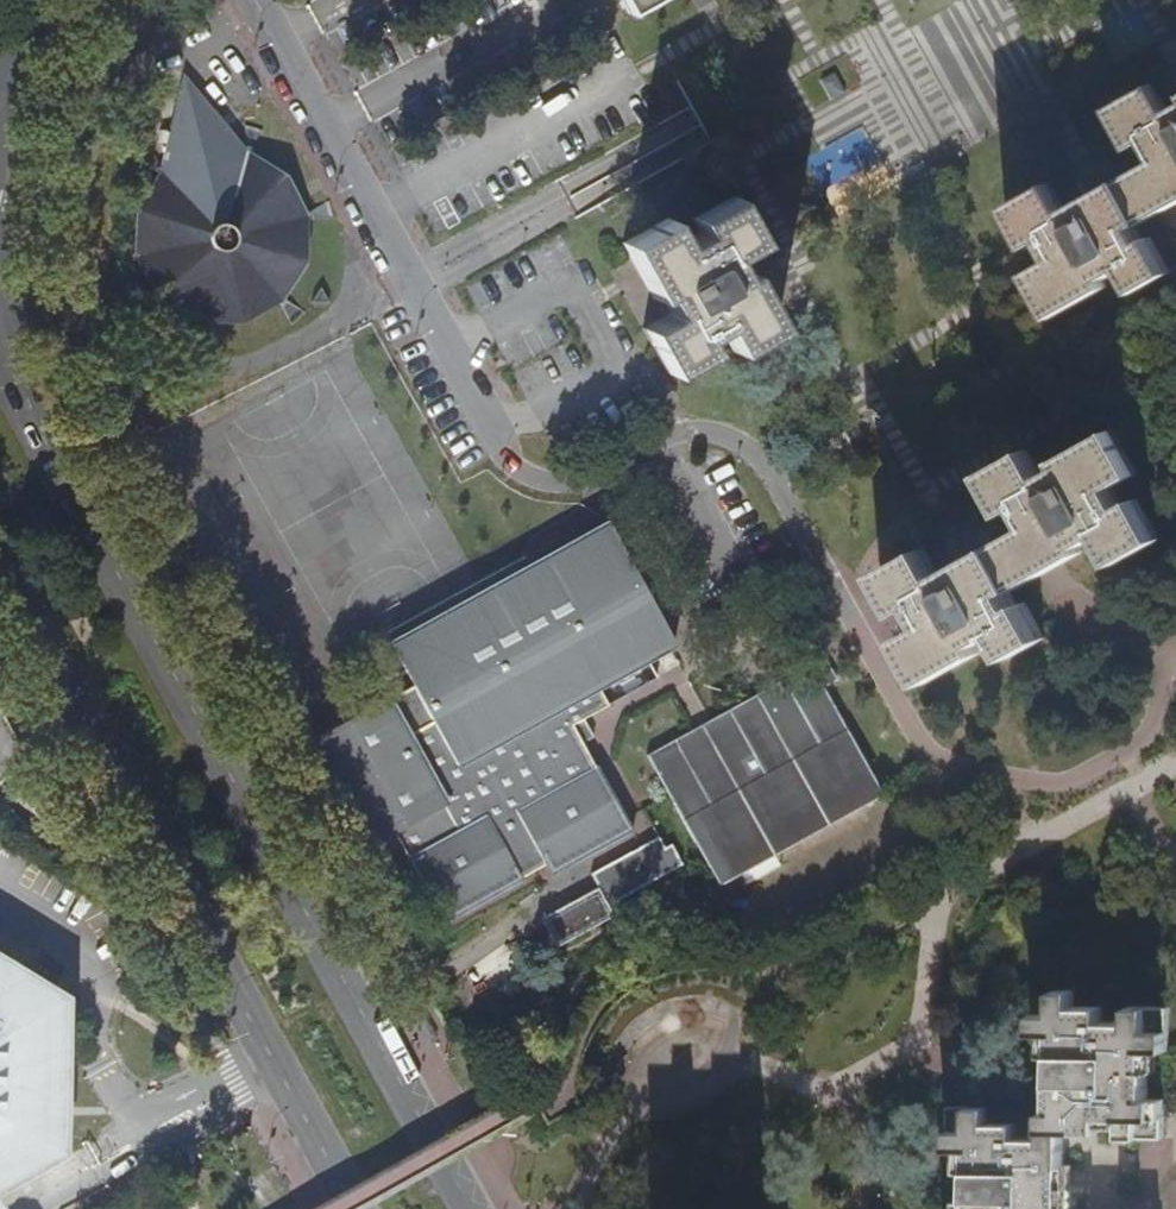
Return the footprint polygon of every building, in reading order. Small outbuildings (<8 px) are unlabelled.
[(631,16),(661,0),(623,0),(631,16)] [(185,79),(161,172),(160,174),(134,216),(134,262),(155,296),(162,306),(182,317),(206,329),(250,327),(290,305),(311,264),(314,220),(289,175),(249,154),(228,129),(185,79)] [(1009,213),(1033,253),(1046,246),(1055,266),(1031,280),(1056,324),(1112,293),(1108,284),(1126,275),(1137,297),(1173,277),(1172,275),(1154,244),(1146,248),(1140,234),(1171,216),(1175,213),(1175,115),(1173,117),(1172,116),(1157,89),(1111,115),(1132,154),(1147,146),(1157,166),(1116,191),(1103,198),(1089,205),(1070,216),(1053,188),(1009,213)] [(671,226),(628,247),(657,302),(662,299),(673,318),(647,333),(671,376),(711,354),(705,339),(722,330),(735,353),(779,331),(751,275),(743,279),(732,259),(760,244),(737,201),(698,223),(704,236),(683,248),(671,226)] [(1030,455),(988,480),(1009,519),(1025,510),(1034,529),(975,562),(968,566),(961,570),(941,581),(927,556),(883,580),(904,618),(917,612),(928,632),(905,645),(929,688),(984,657),(981,651),(998,642),(1010,663),(1046,643),(1027,607),(1019,610),(1013,599),(1042,582),(1067,568),(1085,557),(1083,552),(1102,542),(1117,569),(1162,543),(1138,501),(1125,509),(1117,492),(1139,480),(1115,437),(1060,467),(1063,473),(1044,482),(1030,455)] [(590,774),(579,751),(568,730),(578,725),(601,713),(591,693),(667,651),(602,533),(489,596),(391,652),(414,693),(389,705),(388,702),(306,747),(365,852),(395,837),(408,863),(405,864),(441,930),(521,884),(520,880),(546,867),(553,880),(628,836),(594,773),(590,774)] [(836,685),(823,662),(713,724),(695,734),(647,761),(717,887),(881,796),(823,693),(836,685)] [(568,730),(579,751),(588,747),(578,725),(568,730)] [(596,894),(541,923),(558,952),(613,922),(607,910),(682,870),(671,851),(664,855),(657,843),(589,880),(596,894)] [(53,1143),(56,999),(0,966),(0,1172),(53,1143)] [(1064,1208),(1065,1198),(1065,1193),(1065,1166),(1066,1149),(1066,1134),(1097,1134),(1102,1135),(1103,1121),(1112,1121),(1123,1122),(1123,1138),(1130,1139),(1139,1139),(1165,1139),(1165,1117),(1165,1102),(1152,1102),(1152,1053),(1170,1053),(1171,1009),(1132,1009),(1132,1025),(1103,1024),(1103,1009),(1075,1009),(1075,992),(1057,992),(1056,1015),(1036,1015),(1036,1034),(1056,1035),(1055,1094),(1054,1103),(1054,1114),(1046,1114),(1046,1141),(1019,1140),(1019,1126),(989,1125),(989,1110),(953,1110),(952,1153),(970,1153),(969,1208),(1064,1208)]
